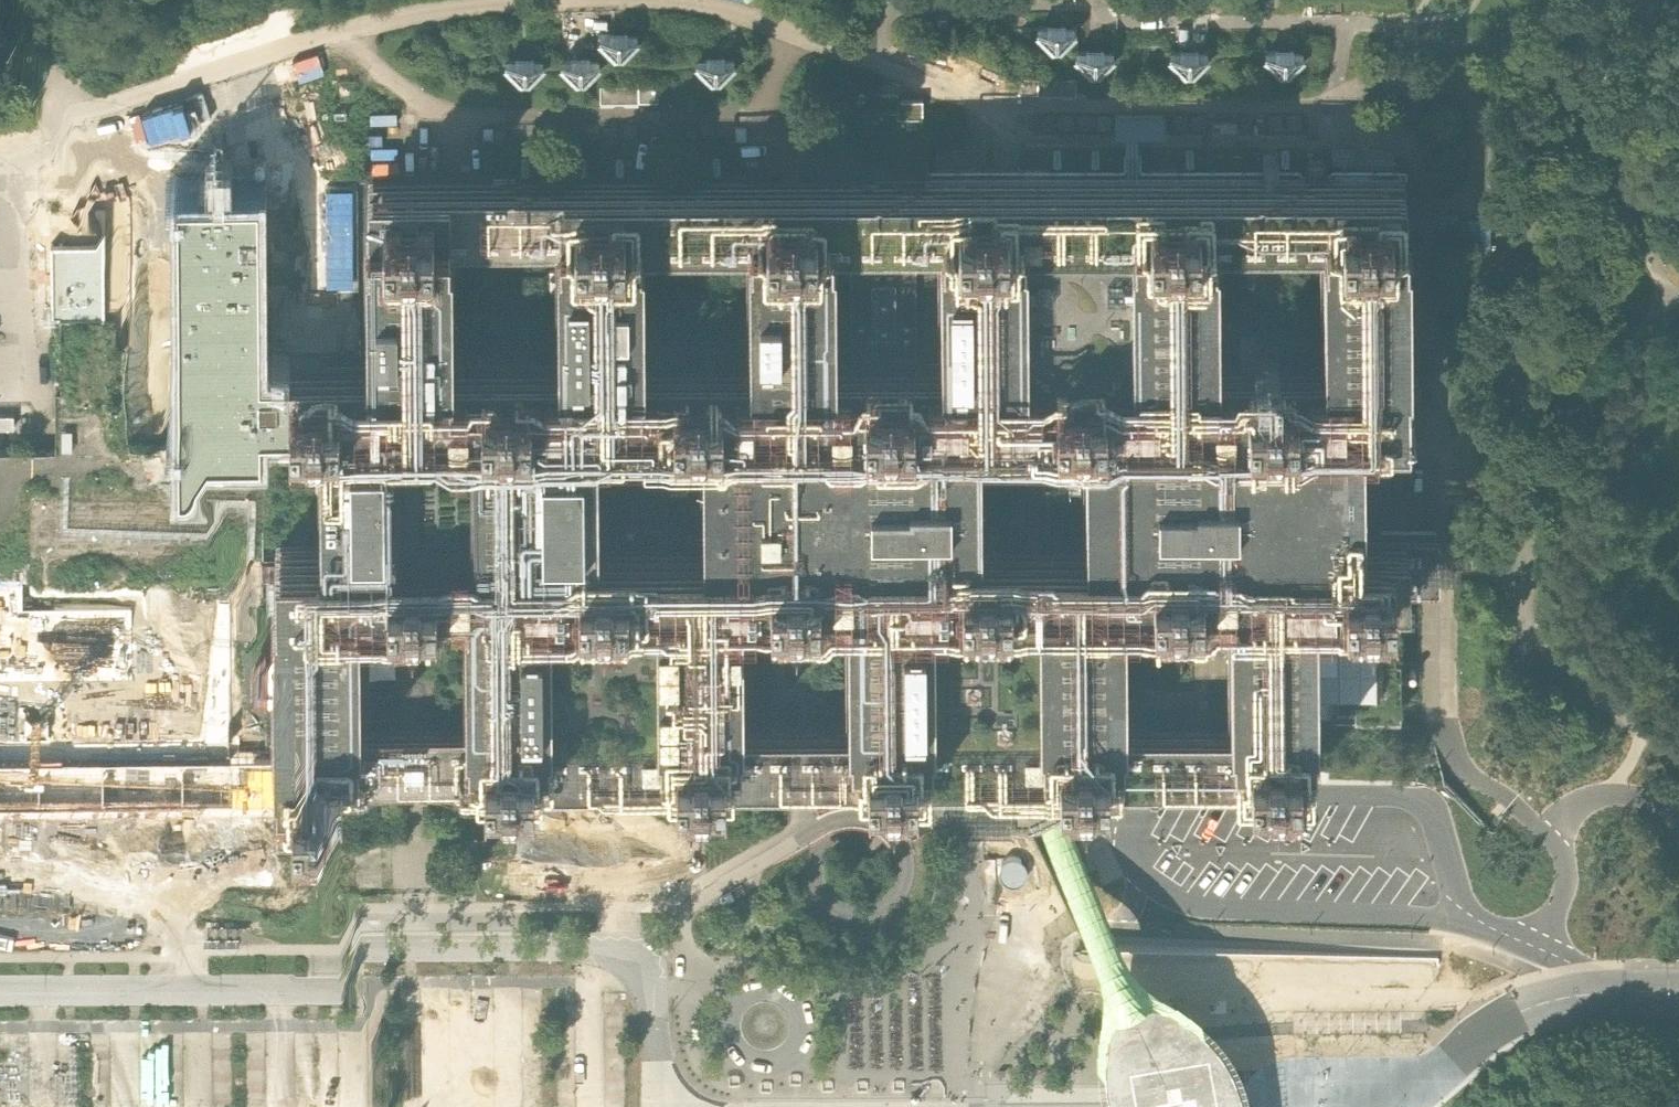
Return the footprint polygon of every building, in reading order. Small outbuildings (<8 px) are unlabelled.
[(608,28),(609,50),(646,48),(645,26),(608,28)] [(1306,73),(1310,47),(1274,42),(1270,67),(1306,73)] [(1215,45),(1176,47),(1177,69),(1216,68),(1215,45)] [(549,56),(514,48),(508,71),(544,79),(549,56)] [(1077,80),(1037,79),(1037,97),(1076,98),(1077,80)] [(637,83),(598,82),(598,100),(637,101),(637,83)] [(265,101),(264,153),(289,154),(290,101),(265,101)] [(1437,536),(1406,536),(1386,536),(1380,536),(1361,536),(1360,512),(1389,512),(1389,451),(1360,452),(1360,425),(1360,410),(1405,410),(1404,210),(1403,197),(1403,176),(1381,176),(1259,177),(1193,177),(1135,179),(1037,178),(771,181),(579,182),(462,183),(368,184),(369,218),(369,237),(367,237),(367,365),(319,365),(274,365),(275,419),(321,419),(321,545),(276,546),(277,599),(274,598),(275,726),(278,726),(278,740),(278,780),(360,779),(417,778),(473,777),(932,774),(948,775),(949,829),(979,829),(1027,828),(1030,833),(1031,832),(1052,822),(1067,814),(1066,794),(1065,773),(1083,773),(1283,771),(1312,771),(1313,737),(1313,717),(1400,716),(1398,589),(1406,589),(1439,588),(1439,561),(1437,536)] [(174,186),(177,448),(259,447),(258,419),(275,419),(274,365),(258,365),(256,185),(174,186)] [(103,213),(53,213),(53,284),(104,284),(103,213)] [(34,467),(35,522),(176,520),(176,465),(34,467)] [(230,726),(0,728),(0,782),(278,780),(278,740),(278,726),(275,726),(230,726)] [(1052,822),(1031,832),(1035,840),(1040,838),(1042,843),(1043,842),(1052,860),(1071,902),(1088,938),(1094,951),(1099,965),(1102,987),(1098,1018),(1096,1049),(1104,1062),(1107,1084),(1111,1096),(1116,1106),(1244,1106),(1244,1102),(1238,1072),(1228,1048),(1217,1032),(1202,1016),(1199,1003),(1175,985),(1163,979),(1143,966),(1131,952),(1128,949),(1121,936),(1117,928),(1115,925),(1109,913),(1098,890),(1079,848),(1070,829),(1076,826),(1070,813),(1067,814),(1052,822)]
